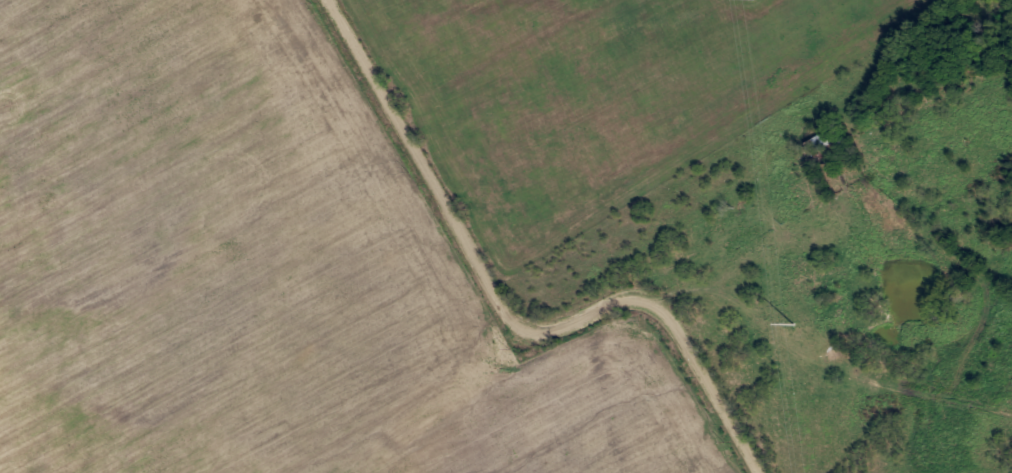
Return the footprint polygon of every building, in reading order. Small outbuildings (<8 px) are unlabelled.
[(798,144),(829,124),(838,138),(808,158),(798,144)]
